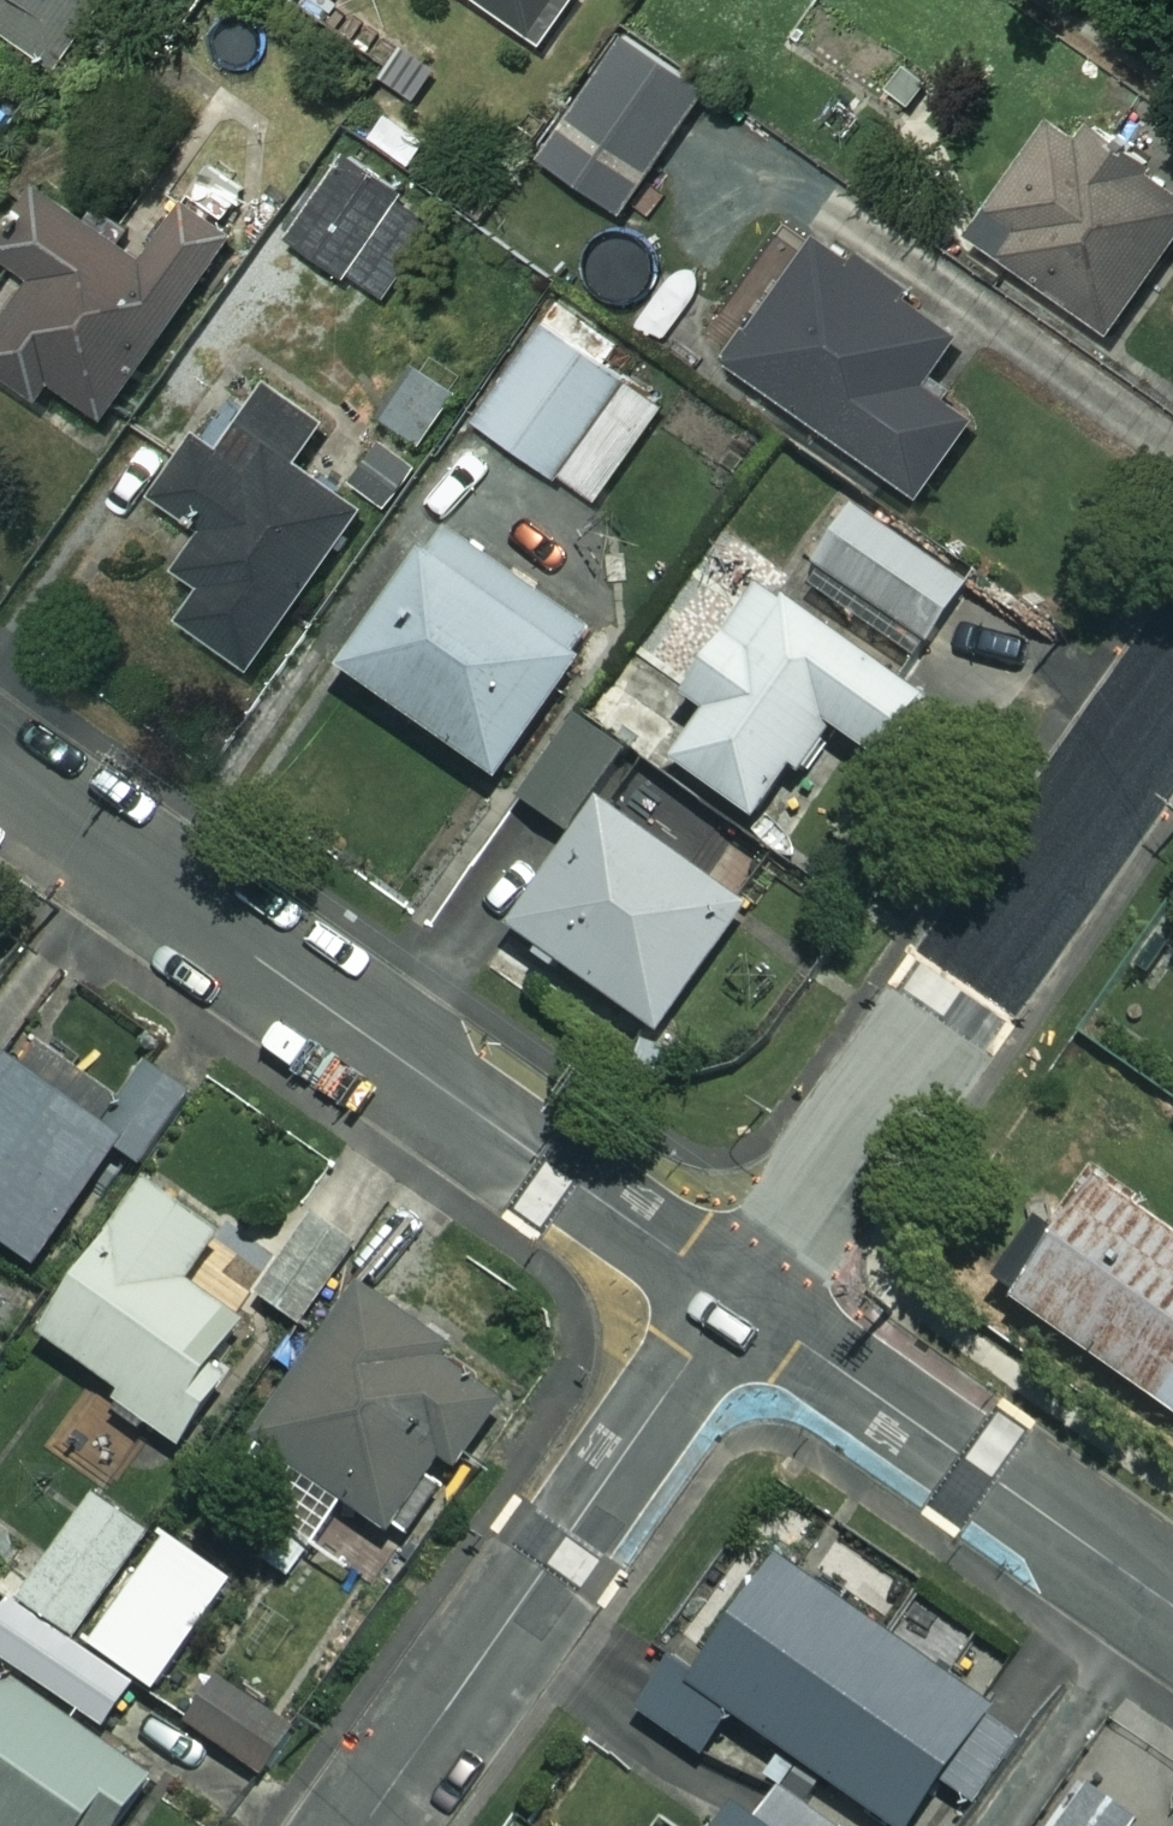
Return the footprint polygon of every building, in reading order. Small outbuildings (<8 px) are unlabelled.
[(48,73),(103,0),(0,0),(0,37),(48,73)] [(292,14),(304,0),(276,0),(292,14)] [(540,50),(574,0),(466,0),(540,50)] [(695,96),(619,44),(536,163),(613,216),(695,96)] [(1046,117),(962,241),(1098,334),(1172,224),(1172,204),(1046,117)] [(424,209),(342,160),(289,248),(370,298),(424,209)] [(222,231),(174,200),(131,265),(37,202),(0,258),(0,269),(26,287),(0,326),(0,382),(31,403),(43,385),(97,420),(222,231)] [(947,339),(812,241),(721,366),(906,500),(963,421),(913,385),(947,339)] [(623,350),(556,305),(474,427),(592,506),(657,409),(606,374),(623,350)] [(240,370),(150,506),(191,533),(166,571),(194,589),(171,624),(242,671),(348,510),(280,465),(312,417),(240,370)] [(453,401),(403,372),(376,419),(426,448),(453,401)] [(416,467),(376,440),(345,485),(385,512),(416,467)] [(972,589),(850,510),(811,570),(933,650),(972,589)] [(480,576),(434,544),(339,679),(493,787),(595,642),(487,566),(480,576)] [(669,766),(752,825),(788,774),(806,786),(840,739),(885,770),(926,711),(759,594),(681,705),(701,720),(669,766)] [(721,835),(565,728),(511,807),(570,848),(508,938),(657,1040),(745,912),(693,876),(721,835)] [(16,1055),(0,1077),(0,1233),(41,1262),(126,1143),(148,1158),(197,1090),(155,1061),(111,1123),(16,1055)] [(118,1401),(188,1449),(239,1374),(223,1363),(256,1316),(241,1306),(255,1286),(211,1256),(229,1230),(155,1180),(50,1333),(128,1387),(118,1401)] [(1097,1182),(1011,1310),(1172,1420),(1172,1233),(1097,1182)] [(322,1207),(266,1296),(306,1321),(312,1312),(331,1324),(351,1292),(333,1280),(363,1233),(322,1207)] [(0,1285),(0,1315),(14,1295),(0,1285)] [(260,1432),(412,1545),(456,1487),(435,1471),(452,1448),(464,1457),(513,1392),(369,1285),(260,1432)] [(103,1734),(139,1684),(78,1640),(155,1532),(106,1496),(21,1614),(6,1603),(0,1611),(0,1661),(103,1734)] [(785,1555),(703,1672),(679,1656),(642,1708),(764,1794),(795,1750),(904,1825),(913,1825),(945,1780),(977,1802),(1030,1727),(785,1555)] [(290,1738),(170,1654),(143,1693),(263,1777),(290,1738)] [(0,1661),(0,1825),(125,1825),(161,1776),(116,1744),(103,1734),(0,1661)] [(1145,1819),(1083,1776),(1049,1825),(1140,1825),(1145,1819)] [(784,1784),(758,1821),(739,1807),(726,1825),(843,1825),(784,1784)]
